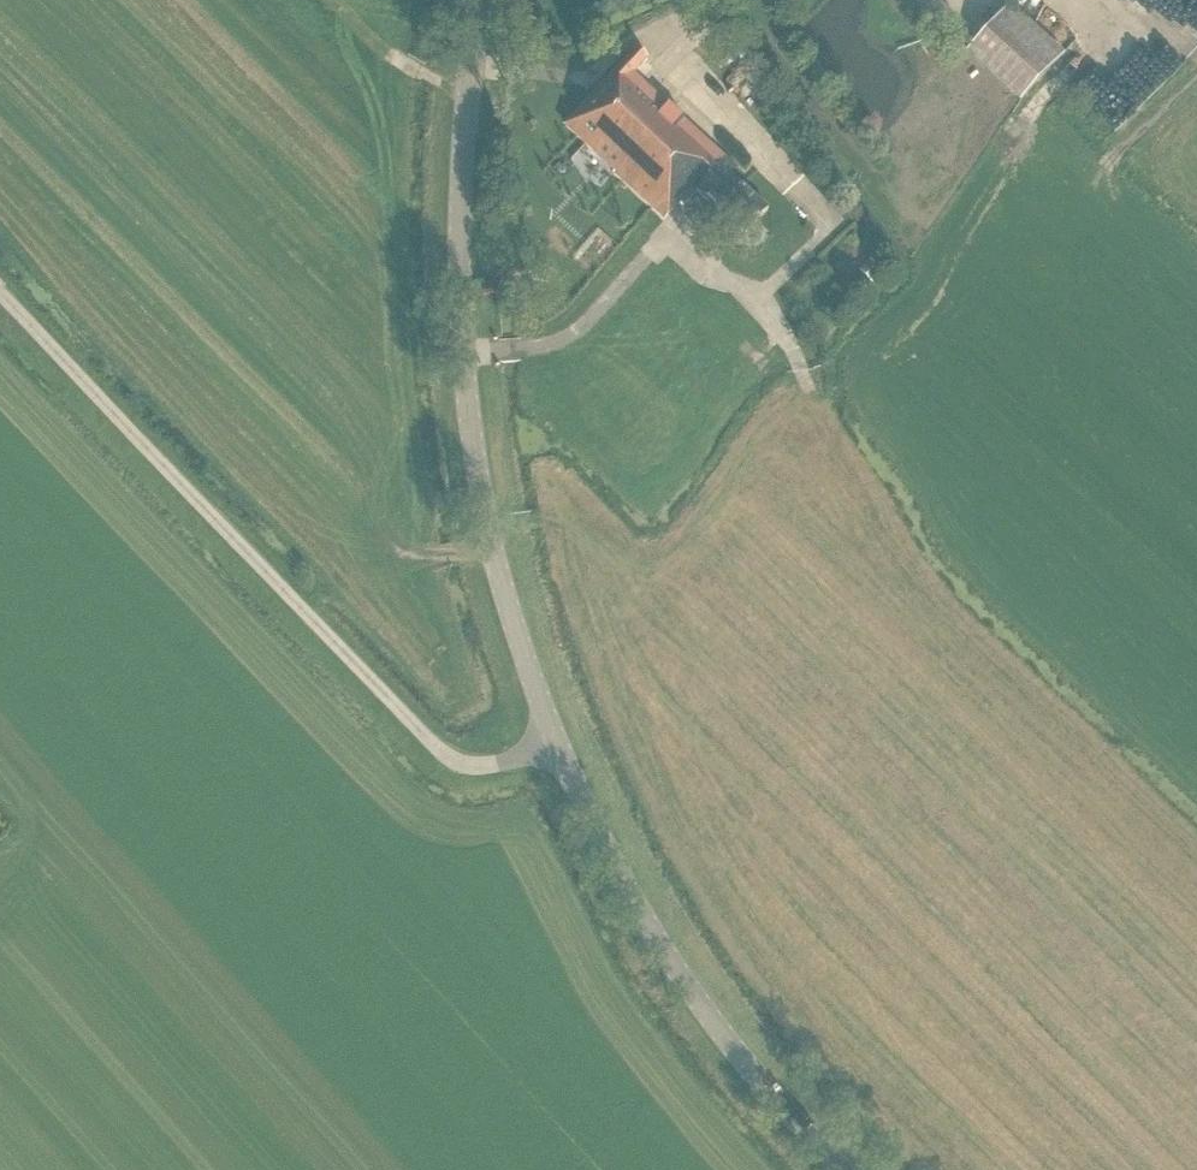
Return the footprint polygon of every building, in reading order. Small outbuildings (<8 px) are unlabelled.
[(967,50),(1020,99),(1061,55),(1007,6),(967,50)] [(646,58),(636,49),(564,127),(664,220),(678,204),(681,207),(696,191),(744,234),(768,209),(729,175),(735,170),(681,119),(671,130),(655,115),(665,104),(632,73),(646,58)] [(861,262),(871,276),(884,267),(874,253),(861,262)]
